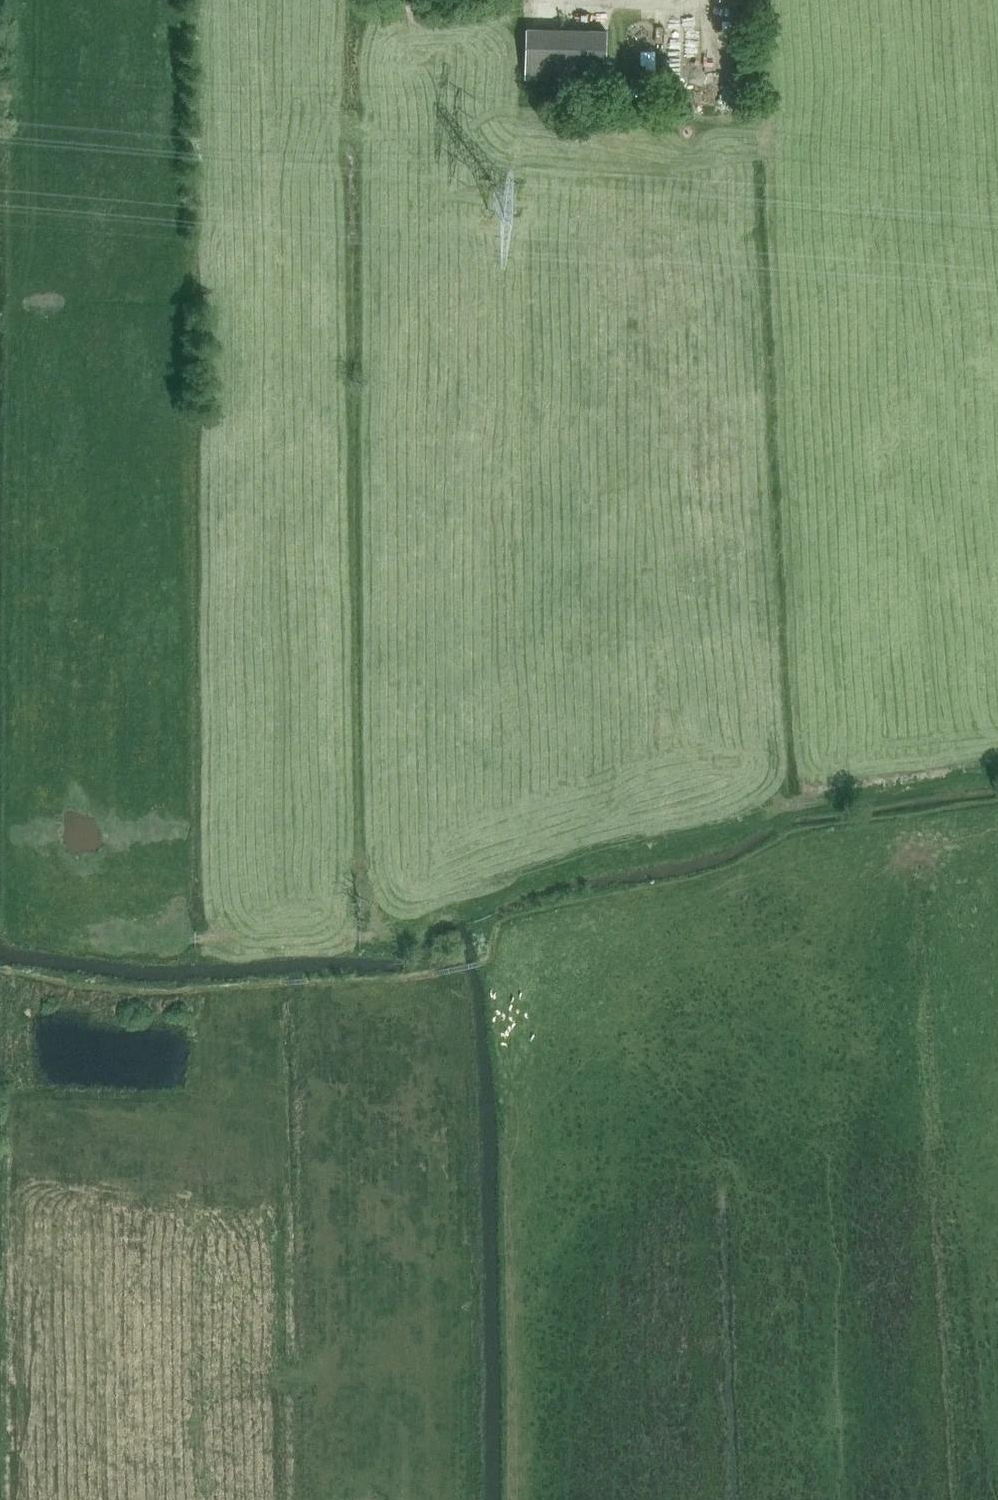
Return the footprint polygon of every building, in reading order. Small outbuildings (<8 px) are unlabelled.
[(706,16),(706,69),(732,69),(732,16),(706,16)] [(618,47),(659,45),(657,22),(617,24),(618,47)] [(525,24),(524,75),(579,76),(606,76),(607,25),(525,24)]
